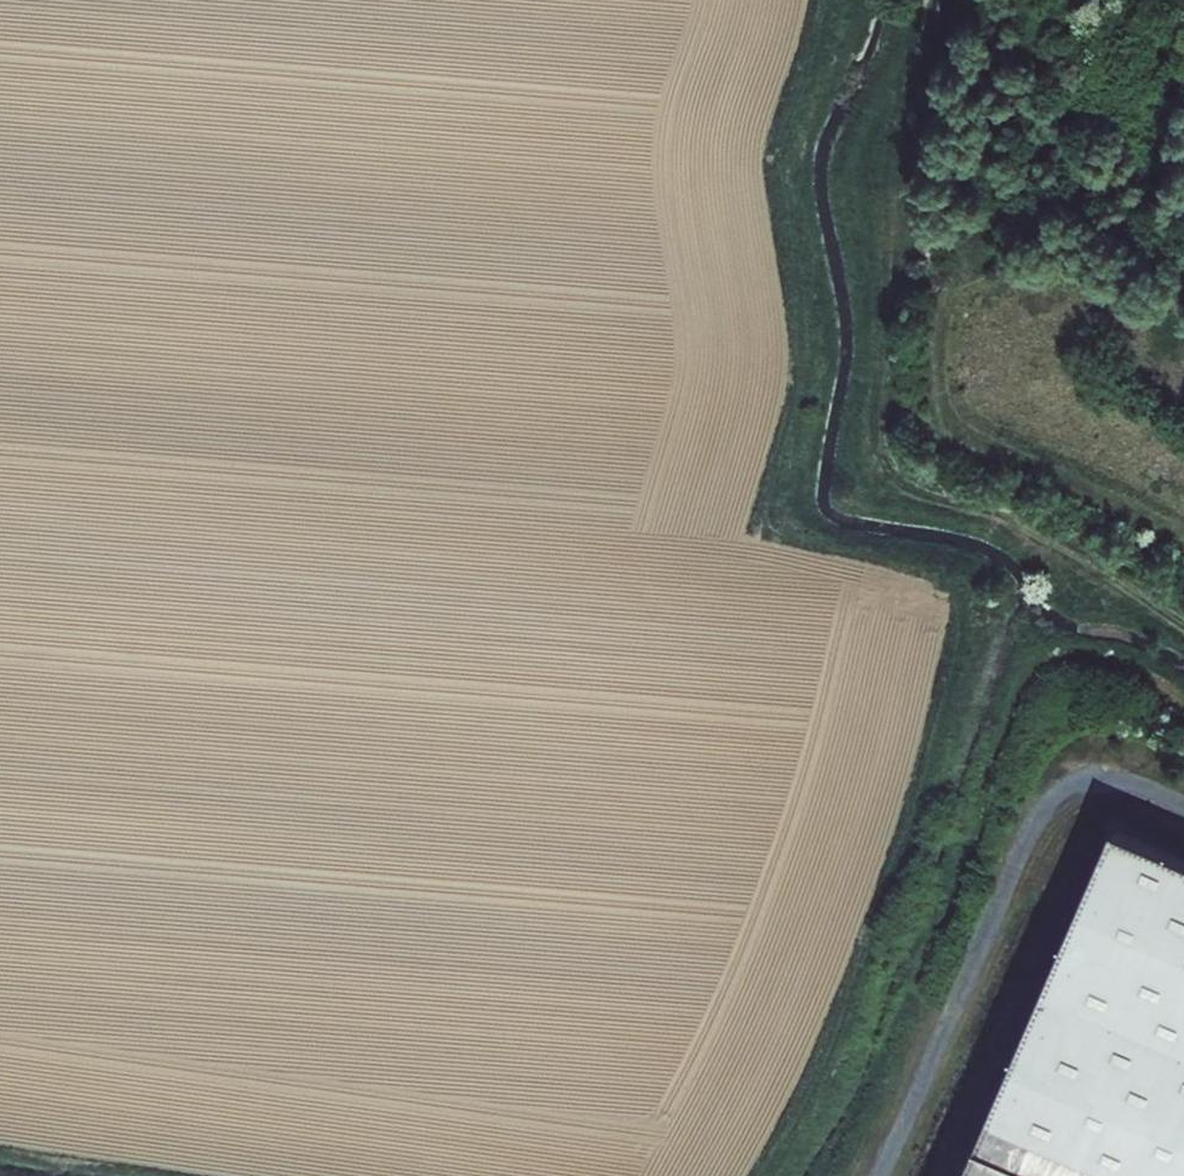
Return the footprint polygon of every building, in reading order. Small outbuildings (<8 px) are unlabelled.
[(1119,831),(969,1175),(1183,1175),(1183,860),(1119,831)]
